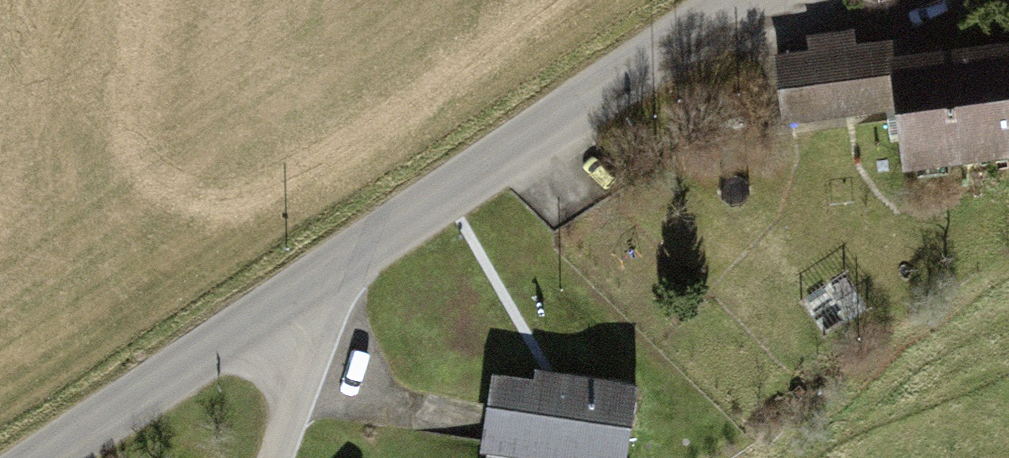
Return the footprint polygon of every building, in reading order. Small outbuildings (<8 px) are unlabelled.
[(903,105),(898,67),(896,47),(778,62),(786,120),(899,105),(903,105)] [(898,67),(903,105),(899,105),(907,165),(1008,151),(1008,53),(898,67)] [(497,377),(486,454),(493,455),(493,457),(627,457),(637,387),(536,372),(534,383),(497,377)]
